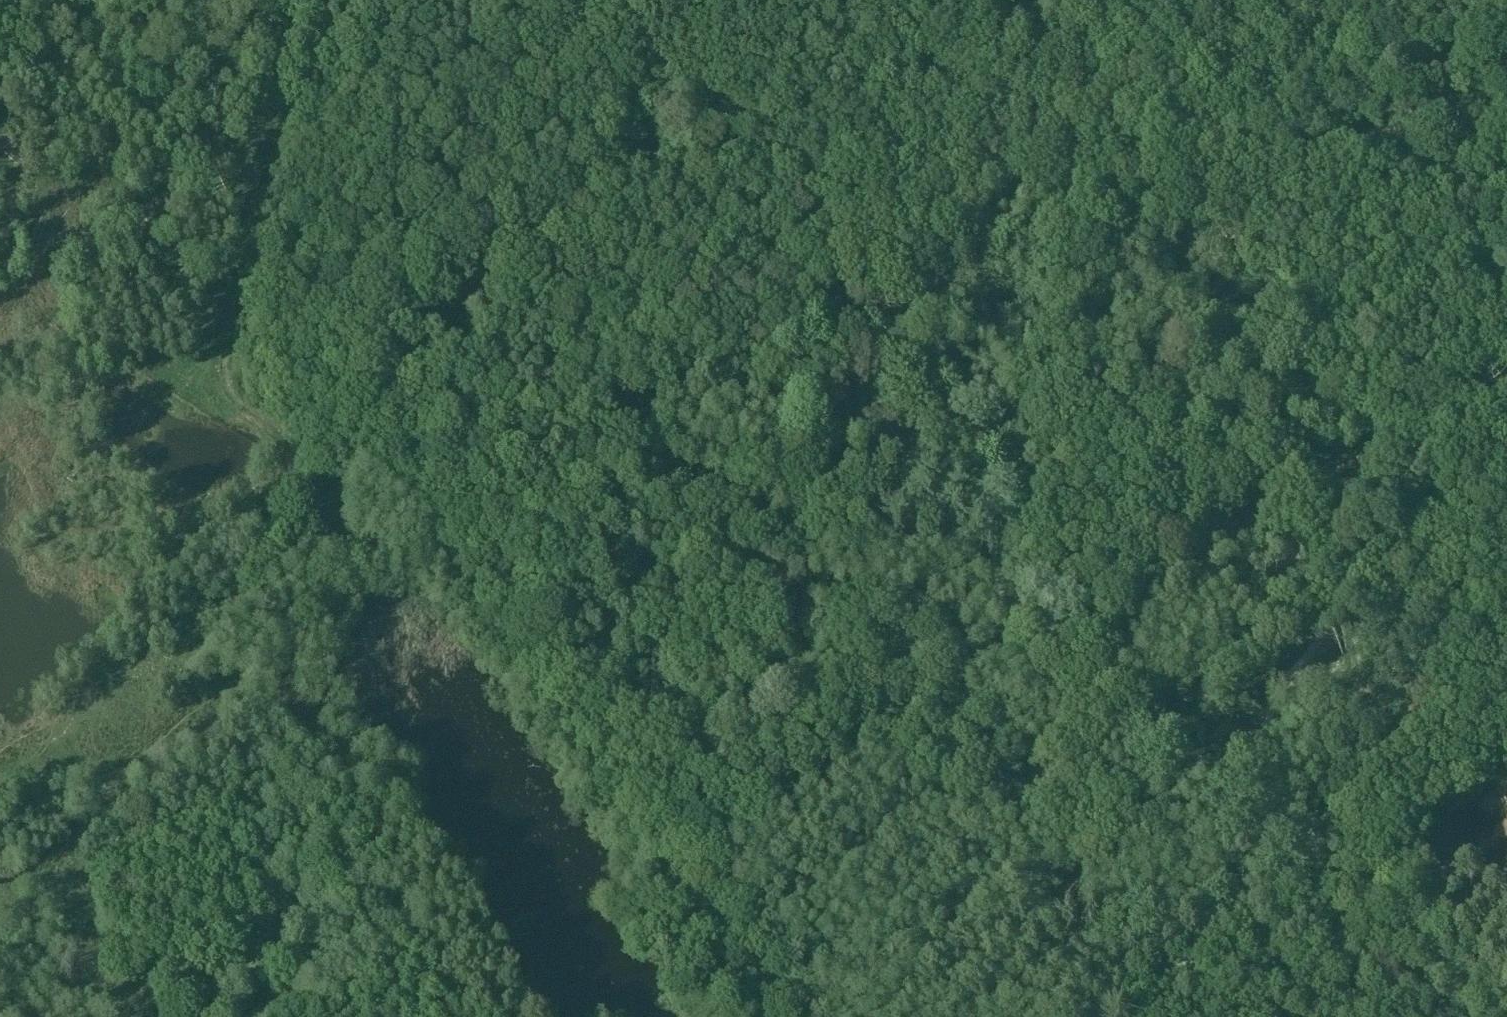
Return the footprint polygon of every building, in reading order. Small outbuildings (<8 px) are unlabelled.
[(303,435),(292,428),(287,436),(298,443),(303,435)]
